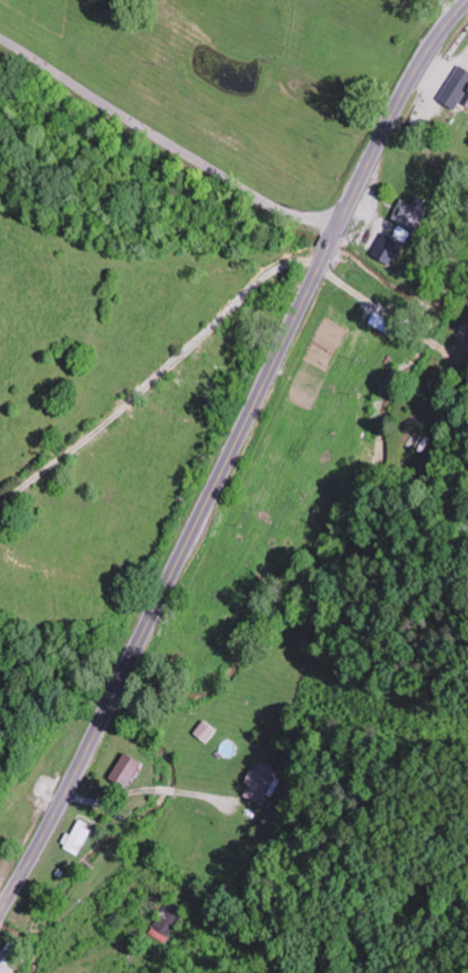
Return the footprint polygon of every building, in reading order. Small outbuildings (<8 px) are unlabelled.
[(456,110),(467,91),(467,69),(461,65),(439,99),(456,110)] [(413,202),(401,197),(392,219),(419,231),(428,210),(421,207),(424,198),(417,195),(413,202)] [(435,430),(427,425),(406,456),(414,462),(435,430)] [(109,777),(127,788),(142,763),(125,752),(109,777)] [(242,794),(260,804),(280,773),(262,762),(242,794)] [(91,824),(75,819),(65,851),(82,856),(91,824)] [(188,910),(173,899),(147,932),(163,944),(188,910)] [(23,951),(5,942),(0,953),(0,972),(13,972),(23,951)]
